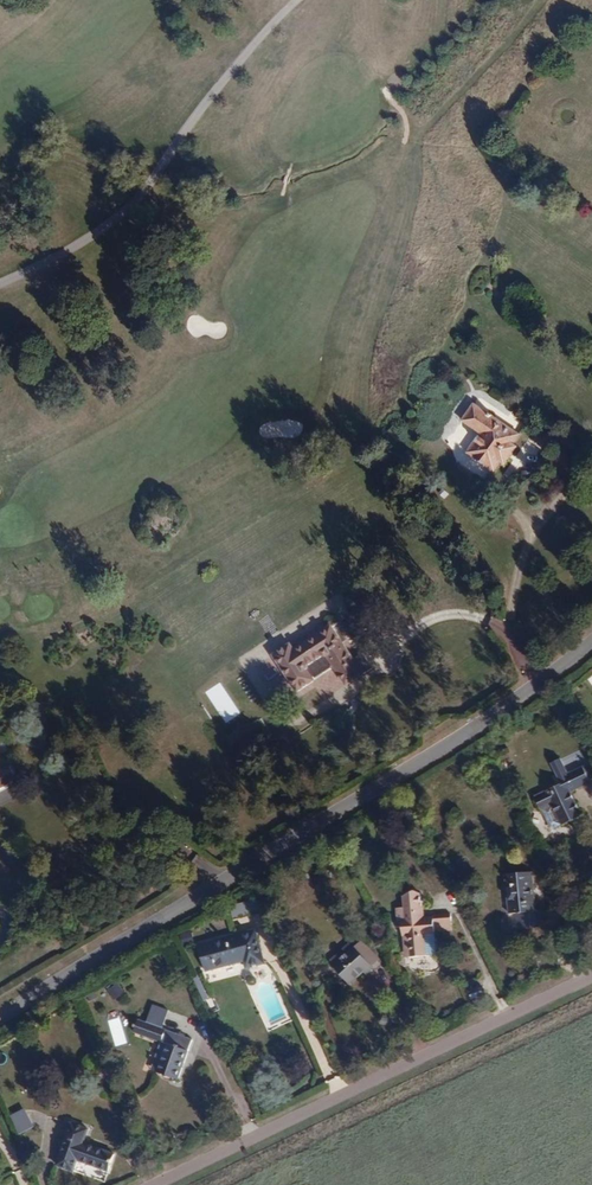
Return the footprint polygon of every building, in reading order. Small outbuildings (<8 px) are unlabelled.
[(514,443),(521,433),(475,403),(464,420),(481,432),(469,452),(496,470),(502,461),(506,464),(518,446),(514,443)] [(518,458),(535,463),(539,449),(522,444),(518,458)] [(355,660),(333,626),(298,647),(294,642),(274,655),(298,693),(318,680),(316,677),(334,665),(347,686),(375,668),(365,653),(355,660)] [(222,686),(208,694),(226,725),(240,717),(222,686)] [(10,765),(7,766),(2,756),(0,757),(0,788),(18,779),(10,765)] [(559,779),(567,774),(559,760),(550,765),(559,779)] [(562,784),(537,796),(544,810),(552,807),(555,805),(567,831),(587,821),(572,790),(591,781),(583,765),(567,774),(559,779),(562,784)] [(552,807),(544,810),(552,831),(561,827),(552,807)] [(522,871),(507,873),(511,914),(518,914),(520,930),(545,926),(543,911),(537,911),(534,871),(531,871),(530,865),(521,866),(522,871)] [(402,921),(425,918),(422,894),(402,895),(403,908),(395,909),(402,921)] [(425,918),(402,921),(406,947),(410,948),(411,958),(428,956),(425,933),(436,932),(453,930),(451,911),(434,913),(434,917),(425,918)] [(240,934),(199,946),(208,973),(246,961),(249,967),(264,962),(256,940),(243,944),(240,934)] [(332,963),(336,967),(350,952),(346,948),(332,963)] [(353,949),(350,952),(336,967),(333,970),(351,987),(366,971),(370,974),(374,970),(353,949)] [(376,974),(367,980),(376,991),(384,985),(376,974)] [(119,983),(107,990),(114,1000),(125,993),(119,983)] [(115,1046),(128,1043),(122,1016),(108,1020),(115,1046)] [(197,1041),(140,1040),(139,1054),(169,1055),(175,1055),(175,1084),(197,1084),(197,1041)] [(8,1117),(18,1136),(34,1127),(24,1108),(8,1117)] [(85,1128),(68,1123),(56,1164),(73,1170),(76,1159),(108,1169),(113,1152),(81,1142),(85,1128)]
